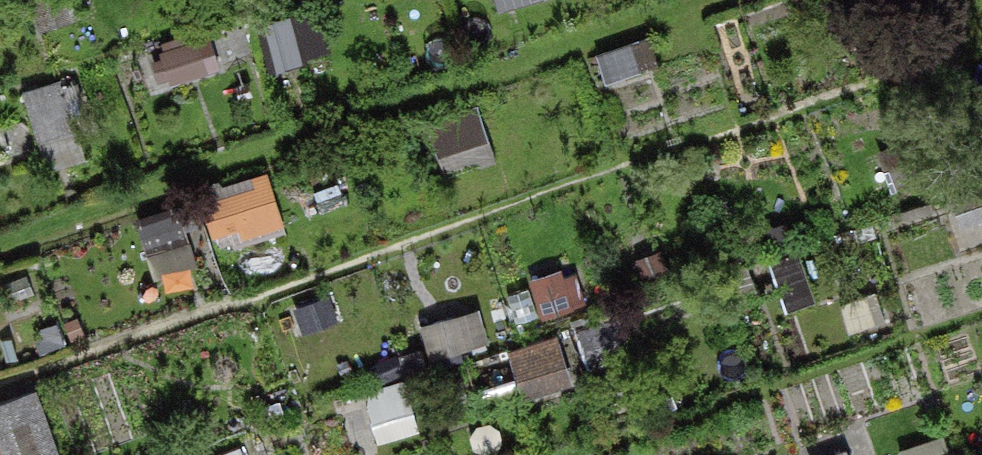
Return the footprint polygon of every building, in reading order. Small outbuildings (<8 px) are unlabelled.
[(275,16),(281,57),(316,53),(310,11),(275,16)] [(173,78),(225,66),(215,25),(163,37),(173,78)] [(70,73),(28,85),(51,162),(93,150),(70,73)] [(436,115),(448,167),(498,156),(486,104),(436,115)] [(271,161),(205,187),(222,229),(287,204),(271,161)] [(156,281),(203,275),(193,202),(146,209),(156,281)] [(483,302),(427,321),(438,356),(495,337),(483,302)] [(564,331),(514,341),(525,393),(575,383),(564,331)] [(418,426),(411,384),(374,390),(380,432),(418,426)] [(859,423),(809,438),(815,454),(869,454),(859,423)] [(248,437),(202,454),(255,454),(248,437)]
